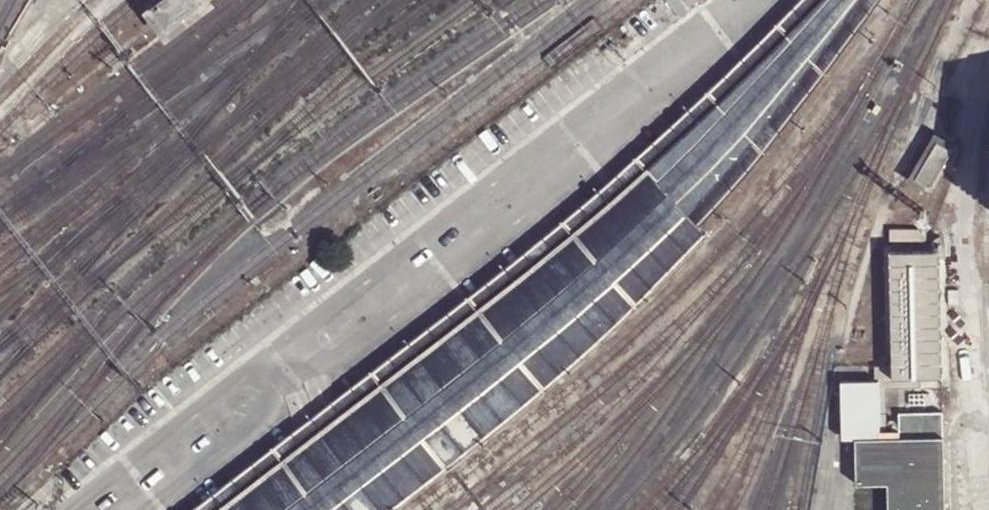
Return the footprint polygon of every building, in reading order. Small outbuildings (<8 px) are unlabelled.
[(154,11),(168,30),(207,0),(168,0),(154,11)] [(687,213),(860,0),(827,0),(652,162),(319,434),(221,509),(395,509),(440,475),(705,236),(703,233),(687,213)] [(917,181),(931,188),(952,152),(937,143),(917,181)] [(943,410),(899,412),(899,437),(888,437),(887,387),(922,386),(922,376),(942,376),(940,249),(889,250),(892,365),(875,365),(875,380),(841,380),(841,430),(880,430),(880,438),(856,438),(857,485),(888,484),(889,509),(945,509),(943,410)] [(841,438),(856,438),(880,438),(880,430),(841,430),(841,438)]
